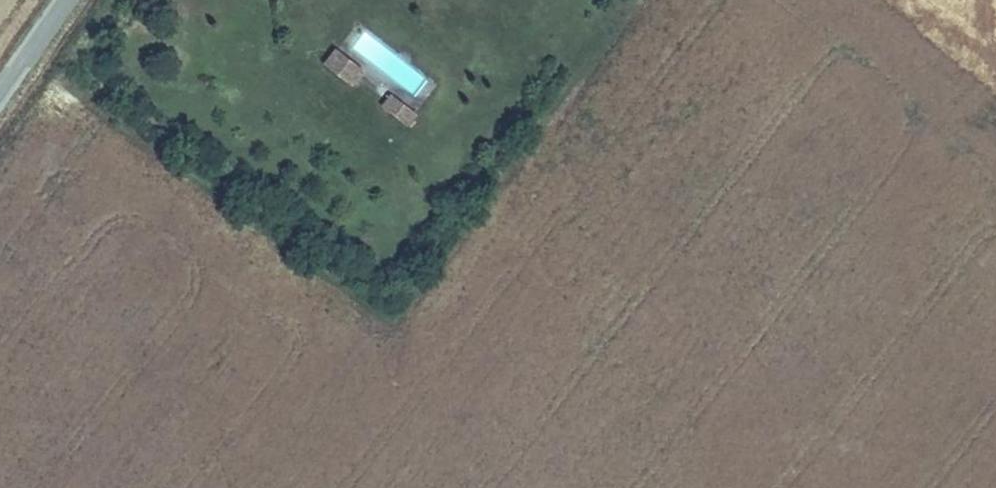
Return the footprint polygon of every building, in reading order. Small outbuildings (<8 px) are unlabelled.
[(370,35),(359,49),(418,94),(428,81),(370,35)] [(349,86),(362,70),(334,47),(321,63),(349,86)] [(408,125),(416,112),(390,95),(381,108),(408,125)]
